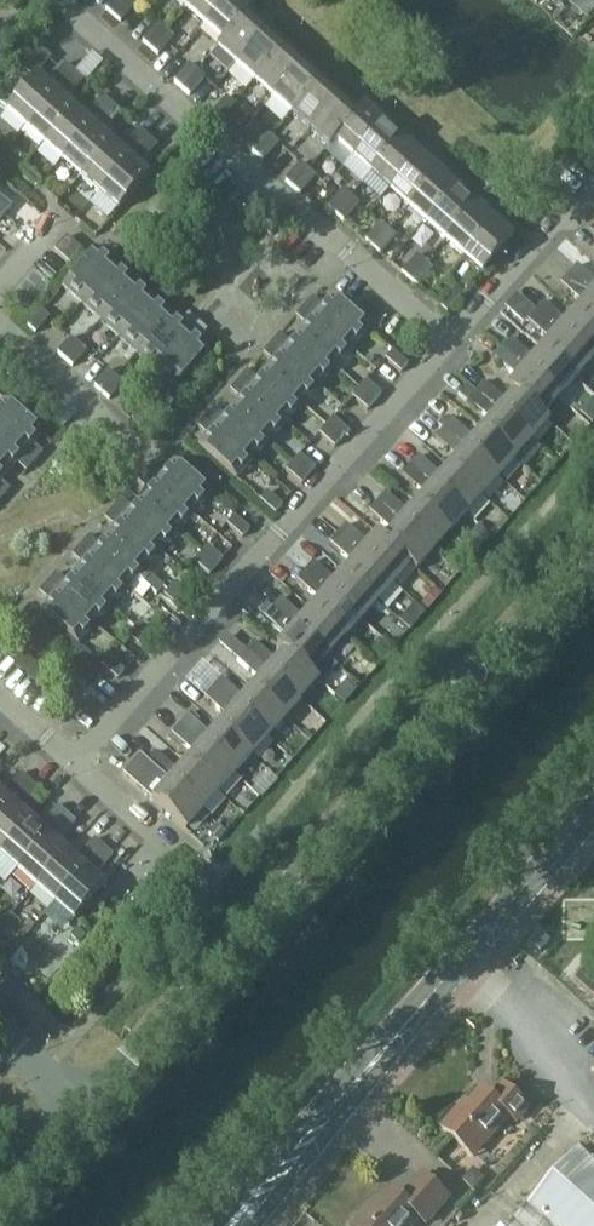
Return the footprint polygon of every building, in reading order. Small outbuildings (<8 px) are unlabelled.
[(121,22),(136,4),(132,0),(111,0),(105,8),(121,22)] [(186,9),(194,0),(176,0),(186,9)] [(186,9),(204,25),(227,0),(194,0),(186,9)] [(204,25),(223,42),(253,7),(245,0),(227,0),(204,25)] [(253,7),(223,42),(217,49),(235,65),(270,25),(262,18),(257,23),(248,15),(254,8),(253,7)] [(151,48),(166,31),(157,23),(142,41),(151,48)] [(270,25),(235,65),(253,82),(284,48),(276,40),(281,34),(270,25)] [(151,48),(158,55),(174,37),(166,31),(151,48)] [(284,48),(253,82),(272,98),(307,58),(299,51),(294,56),(284,48)] [(307,58),(272,98),(290,115),(321,80),(312,72),(317,67),(307,58)] [(183,88),(198,71),(189,62),(174,80),(183,88)] [(75,71),(65,63),(46,85),(36,77),(33,80),(22,70),(0,94),(0,104),(7,110),(6,111),(25,128),(75,71)] [(75,71),(25,128),(43,144),(74,110),(64,101),(84,79),(75,71)] [(183,88),(189,94),(205,77),(198,71),(183,88)] [(321,80),(290,115),(309,131),(345,91),(336,83),(331,89),(321,80)] [(345,91),(309,131),(327,148),(334,140),(358,113),(350,106),(355,100),(345,91)] [(74,110),(43,144),(61,161),(111,104),(103,96),(83,118),(74,110)] [(211,113),(227,128),(242,110),(226,96),(211,113)] [(111,104),(61,161),(79,177),(110,142),(101,134),(121,113),(111,104)] [(358,113),(334,140),(353,157),(388,117),(379,108),(374,113),(365,105),(358,113)] [(388,117),(353,157),(371,173),(402,139),(393,131),(398,125),(388,117)] [(110,142),(79,177),(98,193),(148,137),(139,129),(119,151),(110,142)] [(256,154),(271,136),(263,129),(248,146),(256,154)] [(256,154),(263,161),(279,143),(271,136),(256,154)] [(148,137),(98,193),(117,210),(147,177),(137,168),(157,145),(148,137)] [(402,139),(371,173),(390,189),(425,150),(416,142),(411,147),(402,139)] [(425,150),(390,189),(408,206),(439,172),(430,164),(435,158),(425,150)] [(293,187),(308,169),(300,162),(285,179),(293,187)] [(293,187),(300,194),(316,176),(308,169),(293,187)] [(439,172),(408,206),(427,222),(462,182),(453,175),(448,180),(439,172)] [(462,182),(427,222),(445,239),(476,204),(467,197),(472,191),(462,182)] [(335,213),(351,196),(343,188),(327,206),(335,213)] [(0,195),(0,211),(4,214),(12,205),(0,195)] [(335,213),(343,220),(359,202),(351,196),(335,213)] [(476,204),(445,239),(464,255),(499,216),(489,207),(485,212),(476,204)] [(499,216),(464,255),(483,272),(513,238),(503,229),(508,224),(499,216)] [(373,246),(388,229),(380,221),(365,239),(373,246)] [(373,246),(380,253),(396,235),(388,229),(373,246)] [(65,236),(53,249),(68,263),(80,250),(65,236)] [(97,248),(63,286),(82,303),(125,256),(115,247),(106,256),(97,248)] [(410,279),(426,261),(417,253),(401,271),(410,279)] [(125,256),(82,303),(101,320),(134,282),(125,273),(133,263),(125,256)] [(410,279),(417,286),(433,268),(426,261),(410,279)] [(577,265),(569,274),(593,296),(593,280),(577,265)] [(569,274),(561,283),(582,302),(573,311),(593,329),(593,296),(569,274)] [(134,282),(101,320),(119,336),(161,289),(152,280),(143,290),(134,282)] [(447,312),(463,294),(454,287),(439,305),(447,312)] [(161,289),(119,336),(137,353),(171,315),(162,306),(170,297),(161,289)] [(528,320),(536,311),(517,294),(504,308),(523,325),(528,320)] [(370,330),(332,296),(322,306),(312,298),(305,306),(353,349),(370,330)] [(573,311),(565,320),(544,302),(536,311),(591,360),(593,357),(593,329),(573,311)] [(353,349),(305,306),(296,316),(306,325),(299,334),(336,367),(353,349)] [(35,333),(49,317),(41,309),(27,325),(35,333)] [(591,360),(536,311),(528,320),(549,339),(540,348),(575,379),(591,360)] [(171,315),(137,353),(156,369),(198,322),(187,313),(179,322),(171,315)] [(198,322),(156,369),(175,387),(209,349),(198,339),(206,330),(198,322)] [(336,367),(299,334),(290,344),(279,335),(272,343),(320,386),(336,367)] [(65,360),(79,343),(71,336),(57,353),(65,360)] [(575,379),(540,348),(532,357),(511,339),(503,348),(558,397),(575,379)] [(73,366),(87,350),(79,343),(65,360),(73,366)] [(320,386),(272,343),(263,353),(273,362),(265,371),(303,404),(320,386)] [(558,397),(503,348),(495,357),(516,376),(508,385),(541,416),(558,397)] [(393,349),(385,357),(401,371),(408,363),(393,349)] [(116,376),(107,369),(94,384),(102,392),(116,376)] [(303,404),(265,371),(257,381),(247,372),(239,380),(287,423),(303,404)] [(116,376),(102,392),(109,399),(124,383),(116,376)] [(359,387),(374,401),(381,393),(365,379),(359,387)] [(287,423),(239,380),(230,390),(240,399),(232,408),(270,442),(287,423)] [(549,423),(541,416),(508,385),(507,386),(514,393),(506,402),(485,383),(477,392),(533,441),(549,423)] [(359,387),(351,396),(367,409),(374,401),(359,387)] [(533,441),(477,392),(468,402),(490,421),(482,429),(516,459),(533,441)] [(4,400),(0,405),(0,431),(35,462),(43,452),(34,444),(42,434),(4,400)] [(131,419),(140,426),(154,411),(146,403),(131,419)] [(270,442),(232,408),(224,417),(214,408),(206,417),(254,460),(270,442)] [(326,424),(341,438),(348,430),(333,416),(326,424)] [(254,460),(206,417),(197,427),(207,436),(199,445),(237,479),(254,460)] [(516,459),(482,429),(473,439),(452,420),(444,429),(500,478),(516,459)] [(563,436),(571,442),(581,430),(574,423),(563,436)] [(326,424),(319,432),(334,446),(341,438),(326,424)] [(500,478),(444,429),(436,438),(457,457),(449,466),(483,496),(500,478)] [(0,431),(0,464),(9,472),(17,462),(27,471),(35,462),(0,431)] [(293,461),(309,476),(316,467),(300,453),(293,461)] [(483,496),(449,466),(441,475),(420,456),(412,466),(467,515),(483,496)] [(293,461),(286,469),(302,484),(309,476),(293,461)] [(211,495),(173,462),(164,472),(154,463),(146,472),(194,514),(211,495)] [(0,464),(0,497),(2,499),(10,490),(1,481),(9,472),(0,464)] [(467,515),(412,466),(404,475),(425,493),(416,503),(450,534),(467,515)] [(194,514),(146,472),(137,483),(147,491),(139,499),(177,533),(194,514)] [(259,499),(275,513),(283,505),(267,491),(259,499)] [(450,534),(416,503),(408,512),(388,493),(379,503),(434,552),(450,534)] [(177,533),(139,499),(131,509),(121,501),(113,509),(161,551),(177,533)] [(434,552),(379,503),(371,512),(392,530),(383,540),(417,571),(434,552)] [(161,551),(113,509),(104,520),(114,528),(107,536),(145,570),(161,551)] [(227,524),(243,538),(250,530),(234,515),(227,524)] [(417,571),(383,540),(382,541),(374,535),(367,543),(346,525),(339,534),(394,583),(409,566),(416,572),(417,571)] [(394,583),(339,534),(330,544),(350,562),(343,571),(377,601),(394,583)] [(145,570),(107,536),(98,546),(89,537),(81,546),(128,588),(145,570)] [(200,553),(216,567),(223,559),(208,545),(200,553)] [(128,588),(81,546),(70,559),(80,566),(74,573),(112,607),(128,588)] [(200,553),(194,561),(209,575),(216,567),(200,553)] [(377,601),(343,571),(334,580),(314,562),(306,571),(361,620),(377,601)] [(361,620),(306,571),(297,581),(317,599),(310,608),(344,638),(361,620)] [(112,607),(74,573),(66,582),(56,574),(48,583),(96,626),(112,607)] [(168,590),(184,604),(191,597),(175,582),(168,590)] [(96,626),(48,583),(39,594),(48,602),(41,611),(79,645),(96,626)] [(168,590),(161,598),(176,612),(184,604),(168,590)] [(426,613),(441,597),(434,591),(420,607),(426,613)] [(344,638),(310,608),(301,617),(281,599),(273,608),(328,657),(344,638)] [(423,616),(413,606),(397,624),(408,633),(423,616)] [(328,657),(273,608),(265,618),(285,636),(277,645),(284,651),(311,675),(328,657)] [(135,627),(151,642),(158,634),(142,619),(135,627)] [(135,627),(128,635),(144,650),(151,642),(135,627)] [(311,675),(284,651),(275,662),(254,643),(247,651),(302,700),(318,682),(311,675)] [(302,700),(247,651),(238,661),(259,680),(251,688),(285,719),(302,700)] [(117,679),(124,671),(108,657),(101,665),(117,679)] [(186,681),(206,698),(214,689),(222,680),(202,663),(186,681)] [(352,682),(359,688),(376,669),(368,663),(352,682)] [(285,719),(251,688),(242,698),(222,680),(214,689),(269,737),(285,719)] [(269,737),(214,689),(206,698),(226,717),(218,726),(252,756),(269,737)] [(252,756),(218,726),(209,736),(189,717),(181,725),(236,774),(252,756)] [(236,774),(181,725),(172,735),(193,754),(185,763),(219,793),(236,774)] [(219,793),(185,763),(177,772),(156,754),(148,763),(203,811),(219,793)] [(186,831),(203,812),(139,755),(122,774),(186,831)] [(30,782),(21,774),(3,795),(0,793),(0,816),(30,782)] [(0,816),(0,853),(30,820),(21,811),(39,791),(30,782),(0,816)] [(0,853),(0,867),(12,877),(18,870),(67,815),(58,807),(39,828),(30,820),(0,853)] [(67,815),(18,870),(36,887),(67,853),(57,844),(76,823),(67,815)] [(224,836),(215,828),(206,838),(216,846),(224,836)] [(67,853),(36,887),(55,904),(104,848),(95,840),(76,861),(67,853)] [(104,848),(55,904),(74,921),(104,887),(94,878),(113,856),(104,848)] [(88,940),(78,932),(71,940),(81,948),(88,940)] [(517,1122),(529,1108),(504,1085),(492,1098),(484,1090),(461,1115),(458,1112),(443,1128),(470,1153),(484,1138),(488,1141),(510,1116),(517,1122)] [(579,1151),(530,1206),(552,1225),(593,1225),(593,1165),(579,1151)] [(420,1217),(427,1224),(449,1199),(423,1176),(402,1199),(393,1192),(371,1217),(367,1214),(356,1225),(412,1225),(420,1217)] [(530,1206),(512,1225),(552,1225),(530,1206)]
